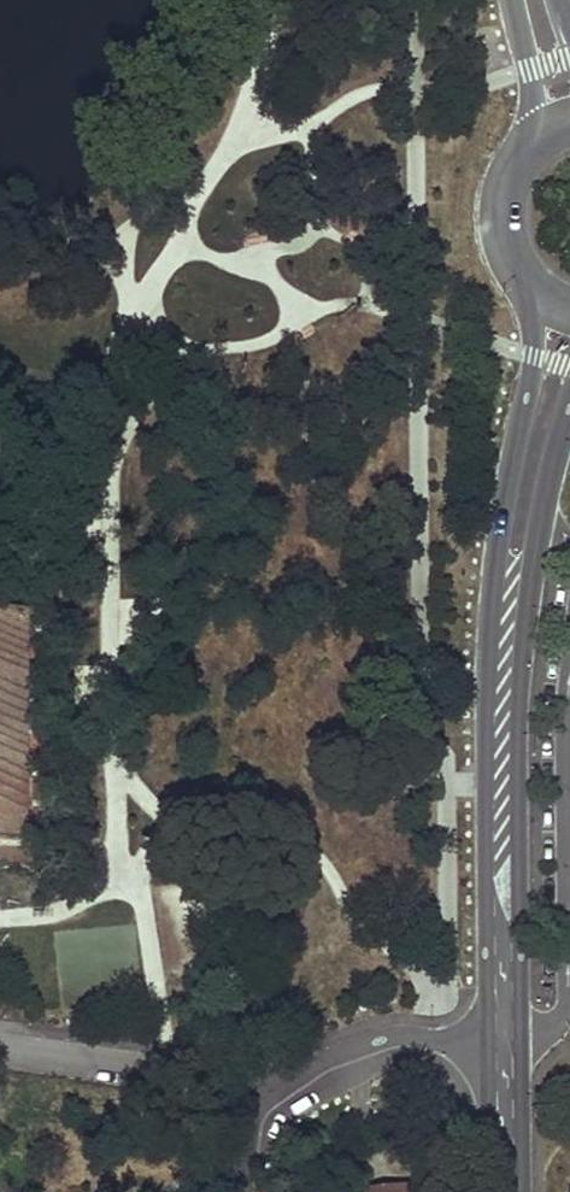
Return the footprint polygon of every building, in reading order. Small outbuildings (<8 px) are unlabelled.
[(50,866),(48,610),(0,611),(0,864),(50,866)]
